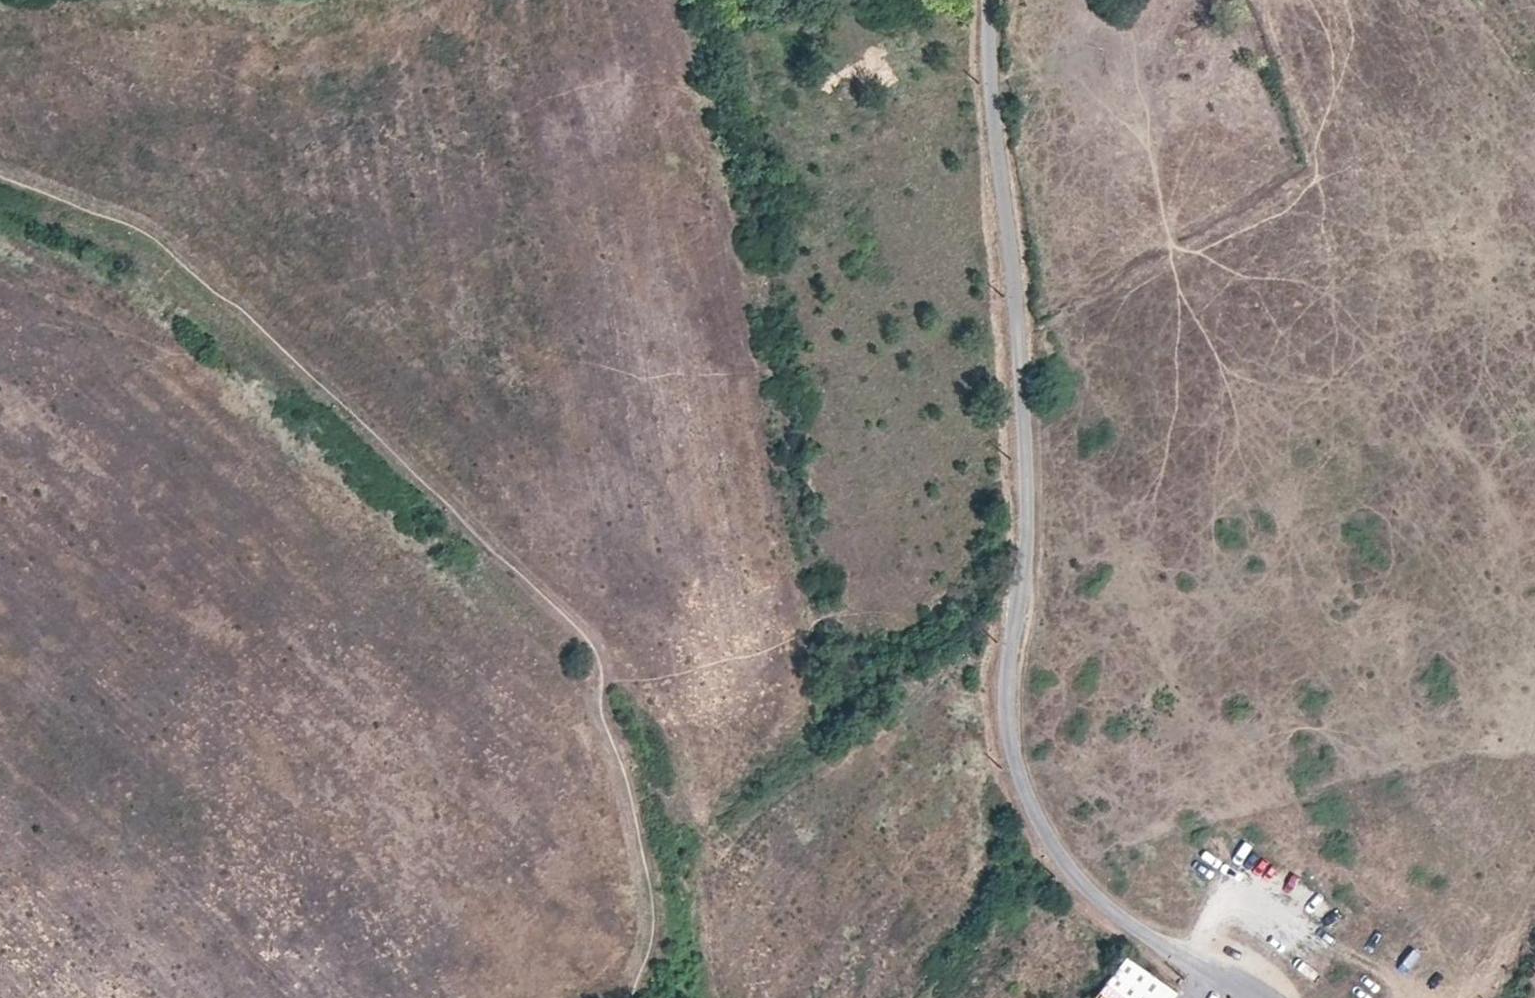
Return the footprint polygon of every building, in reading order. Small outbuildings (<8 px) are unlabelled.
[(1127,958),(1099,997),(1171,997),(1177,989),(1127,958)]
